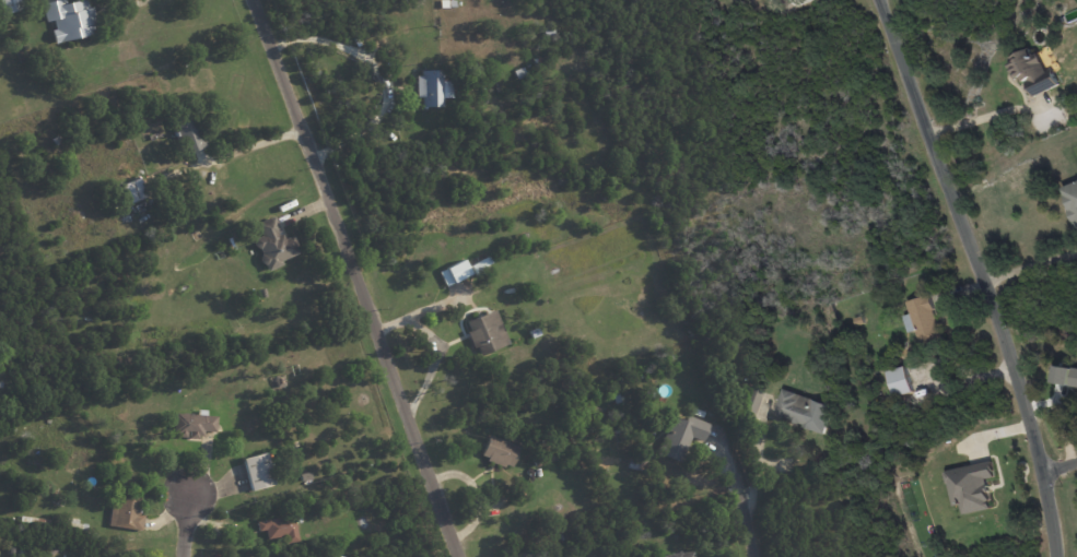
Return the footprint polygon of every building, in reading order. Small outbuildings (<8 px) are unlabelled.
[(21,10),(19,0),(0,0),(0,11),(0,13),(21,10)] [(64,2),(64,0),(53,0),(41,2),(45,21),(50,20),(54,42),(95,34),(89,0),(76,0),(64,2)] [(1033,96),(1058,85),(1052,69),(1046,72),(1037,52),(1032,55),(1029,48),(1007,58),(1017,80),(1024,77),(1033,96)] [(421,106),(442,106),(441,97),(451,97),(450,81),(440,81),(440,71),(415,72),(416,97),(421,97),(421,106)] [(205,145),(190,111),(171,119),(186,154),(205,145)] [(117,185),(124,204),(145,198),(139,178),(117,185)] [(1076,231),(1076,230),(1076,181),(1060,186),(1076,231)] [(255,223),(261,236),(252,240),(264,269),(299,254),(291,235),(282,239),(272,216),(255,223)] [(469,274),(462,259),(437,271),(444,286),(469,274)] [(906,301),(909,314),(903,316),(907,332),(915,330),(919,347),(941,341),(930,295),(906,301)] [(463,321),(476,356),(508,344),(494,309),(463,321)] [(886,371),(893,397),(912,391),(905,366),(886,371)] [(832,405),(782,389),(773,416),(824,432),(832,405)] [(215,416),(205,415),(205,413),(174,412),(174,437),(201,438),(201,431),(215,432),(215,416)] [(681,462),(689,438),(701,442),(708,423),(686,415),(684,420),(670,415),(657,454),(681,462)] [(480,457),(510,468),(518,446),(488,435),(480,457)] [(241,458),(250,490),(273,484),(264,452),(241,458)] [(952,506),(960,504),(962,514),(991,508),(985,479),(994,477),(991,461),(945,470),(952,506)] [(139,497),(111,495),(109,527),(141,528),(142,515),(138,515),(139,497)] [(264,530),(266,539),(286,535),(287,540),(297,538),(291,514),(255,522),(257,531),(264,530)]
